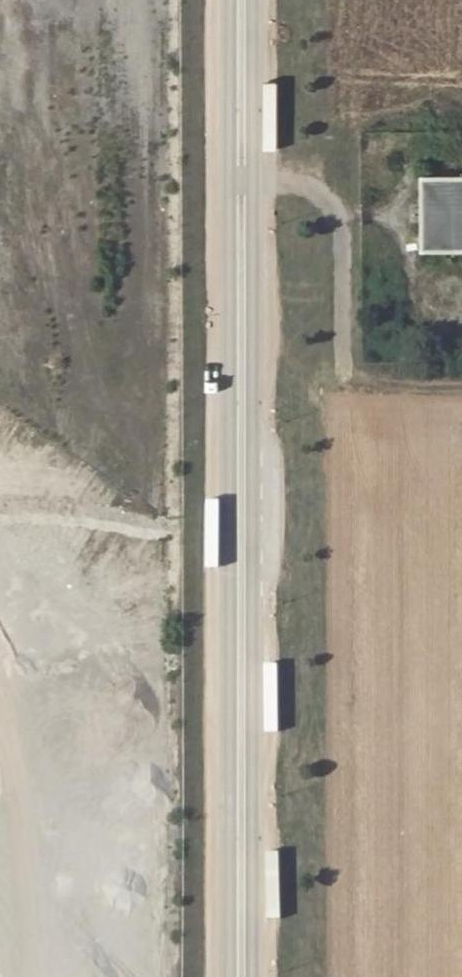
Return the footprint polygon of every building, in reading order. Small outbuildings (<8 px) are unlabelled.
[(461,251),(461,177),(422,177),(422,251),(461,251)]
